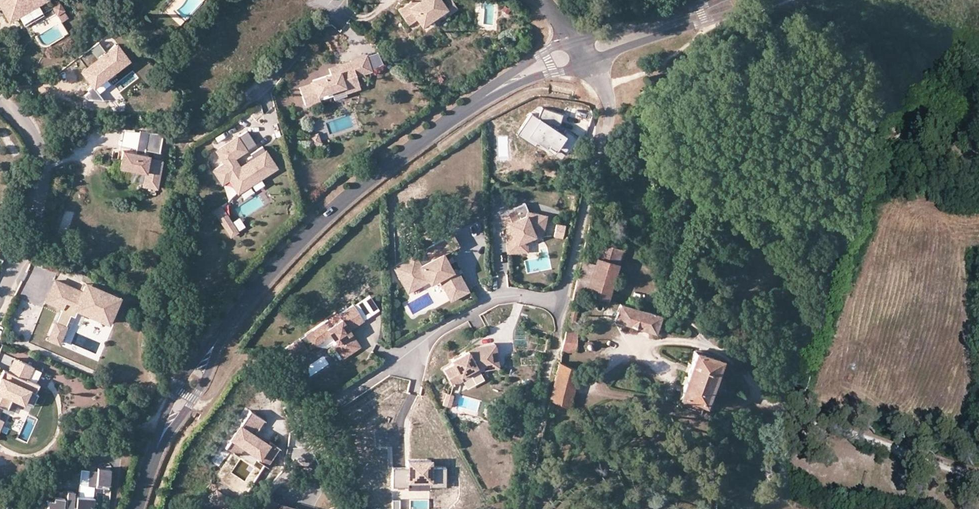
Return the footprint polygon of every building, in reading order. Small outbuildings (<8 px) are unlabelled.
[(1,8),(8,22),(47,0),(34,0),(10,13),(6,6),(3,0),(0,0),(0,7),(1,8)] [(10,13),(34,0),(3,0),(10,13)] [(445,9),(446,9),(442,3),(440,0),(415,0),(417,2),(413,5),(411,2),(398,11),(408,25),(416,19),(421,26),(445,9)] [(446,9),(445,9),(448,14),(456,8),(450,0),(445,0),(442,3),(446,9)] [(59,4),(53,8),(62,22),(68,18),(59,4)] [(763,28),(769,23),(764,17),(758,23),(763,28)] [(130,59),(116,40),(104,49),(85,64),(78,68),(92,87),(130,59)] [(98,41),(78,56),(85,64),(104,49),(98,41)] [(370,68),(365,54),(350,59),(351,62),(338,66),(337,65),(329,68),(331,73),(313,79),(314,82),(300,87),(305,104),(320,99),(318,93),(331,88),(343,84),(344,86),(358,82),(355,73),(370,68)] [(647,70),(655,79),(665,70),(656,61),(647,70)] [(358,82),(344,86),(343,84),(331,88),(334,98),(347,94),(345,90),(359,85),(358,82)] [(528,110),(519,126),(521,127),(562,151),(564,153),(575,133),(564,127),(561,133),(556,130),(561,113),(541,105),(536,114),(528,110)] [(642,117),(631,117),(628,118),(628,122),(631,125),(642,125),(642,117)] [(562,151),(521,127),(516,134),(533,146),(534,144),(557,159),(562,151)] [(258,147),(246,129),(215,150),(224,163),(213,170),(222,183),(229,178),(238,191),(250,183),(247,178),(257,172),(260,177),(276,166),(261,145),(258,147)] [(310,136),(313,143),(319,140),(316,133),(310,136)] [(123,149),(120,166),(146,171),(143,184),(157,187),(162,159),(148,157),(149,154),(123,149)] [(247,178),(250,183),(260,177),(257,172),(247,178)] [(233,186),(227,190),(232,198),(238,194),(233,186)] [(221,206),(214,211),(219,217),(226,213),(221,206)] [(515,208),(501,214),(506,225),(508,251),(527,250),(526,236),(541,236),(546,215),(527,210),(527,213),(518,216),(515,208)] [(219,217),(224,225),(231,220),(226,213),(219,217)] [(237,230),(244,226),(239,216),(232,220),(237,230)] [(238,232),(231,220),(224,225),(231,236),(238,232)] [(566,226),(556,224),(553,235),(564,238),(566,226)] [(441,276),(449,289),(466,279),(458,266),(455,268),(450,270),(441,253),(445,251),(460,243),(455,232),(428,246),(434,256),(423,262),(417,252),(396,264),(408,285),(429,273),(431,278),(433,280),(441,276)] [(594,260),(586,289),(610,296),(624,248),(600,241),(594,260)] [(441,253),(450,270),(455,268),(445,251),(441,253)] [(576,286),(586,289),(594,260),(582,256),(576,286)] [(429,273),(408,285),(410,289),(431,278),(429,273)] [(449,289),(453,297),(470,288),(466,279),(449,289)] [(62,311),(72,315),(75,317),(79,309),(80,306),(101,315),(99,318),(109,322),(120,297),(93,286),(91,289),(85,286),(83,292),(80,291),(56,280),(47,301),(63,308),(62,311)] [(91,289),(93,286),(84,282),(80,291),(83,292),(85,286),(91,289)] [(369,294),(353,304),(364,321),(379,311),(369,294)] [(572,301),(567,324),(579,326),(579,323),(574,322),(576,317),(577,308),(575,307),(576,301),(572,301)] [(662,315),(622,303),(620,310),(611,307),(609,314),(618,317),(616,320),(627,323),(656,332),(662,315)] [(334,343),(344,358),(363,345),(352,328),(364,321),(353,304),(346,309),(348,313),(339,319),(336,314),(312,329),(320,342),(333,334),(337,341),(334,343)] [(101,315),(80,306),(79,309),(99,318),(101,315)] [(344,307),(335,313),(336,314),(339,319),(348,313),(346,309),(344,307)] [(57,323),(67,327),(72,315),(62,311),(57,323)] [(57,323),(50,339),(59,343),(67,327),(57,323)] [(320,342),(312,329),(300,337),(308,349),(320,342)] [(575,352),(578,331),(565,331),(564,336),(560,351),(575,352)] [(308,349),(300,337),(290,343),(298,356),(308,349)] [(454,386),(482,371),(502,368),(499,347),(497,344),(478,347),(453,360),(455,364),(445,370),(454,386)] [(714,370),(719,371),(723,360),(718,357),(719,355),(695,348),(690,360),(687,360),(686,363),(689,364),(687,369),(677,402),(701,410),(709,388),(714,370)] [(559,358),(553,387),(548,407),(565,415),(567,405),(572,407),(580,367),(559,358)] [(15,360),(9,374),(23,380),(29,366),(15,360)] [(27,382),(33,368),(29,366),(23,380),(9,374),(4,371),(0,379),(2,380),(0,384),(0,409),(7,412),(13,400),(23,404),(29,392),(35,395),(39,388),(27,382)] [(713,389),(719,371),(714,370),(709,388),(713,389)] [(29,392),(23,404),(32,409),(38,397),(29,392)] [(451,408),(454,396),(447,394),(444,406),(451,408)] [(252,410),(233,438),(245,447),(263,459),(261,462),(268,467),(281,448),(271,441),(270,444),(256,435),(266,420),(252,410)] [(245,447),(233,438),(227,447),(239,455),(245,447)] [(432,459),(406,459),(406,468),(392,468),(392,487),(408,487),(407,490),(430,490),(429,487),(446,487),(446,467),(432,467),(432,459)] [(89,470),(89,486),(108,487),(109,477),(109,467),(97,467),(97,470),(89,470)] [(81,485),(89,486),(89,470),(81,470),(81,485)] [(222,507),(227,497),(214,489),(208,499),(222,507)] [(67,492),(65,508),(62,507),(63,499),(53,498),(53,501),(48,501),(47,508),(92,508),(94,498),(76,496),(76,497),(73,496),(73,493),(67,492)]
